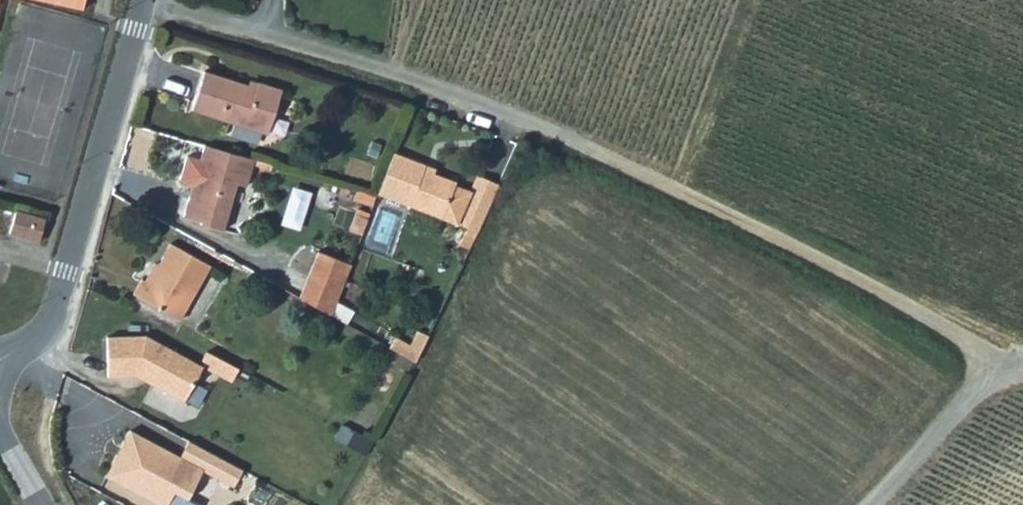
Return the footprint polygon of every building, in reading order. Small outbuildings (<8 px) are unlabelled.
[(267,133),(283,87),(259,80),(258,86),(205,69),(192,108),(267,133)] [(253,157),(203,143),(198,159),(204,160),(196,186),(191,184),(182,215),(198,220),(198,223),(220,229),(234,183),(244,185),(253,157)] [(393,152),(377,194),(442,218),(477,232),(499,184),(477,175),(469,191),(454,184),(456,181),(423,169),(425,165),(393,152)] [(342,227),(353,232),(366,207),(355,201),(342,227)] [(10,228),(40,237),(46,218),(17,209),(10,228)] [(179,320),(209,265),(171,243),(148,281),(141,278),(132,293),(179,320)] [(299,298),(330,316),(350,264),(317,252),(299,298)] [(183,400),(202,365),(144,333),(106,334),(107,373),(149,372),(148,379),(183,400)] [(429,336),(419,333),(412,346),(421,351),(429,336)] [(396,337),(389,349),(415,364),(421,351),(412,346),(396,337)] [(236,367),(205,350),(200,358),(207,363),(205,367),(229,380),(236,367)] [(365,437),(344,425),(337,438),(358,450),(365,437)] [(244,467),(190,438),(180,455),(130,428),(105,476),(160,504),(167,504),(174,491),(188,498),(204,468),(235,485),(244,467)]
